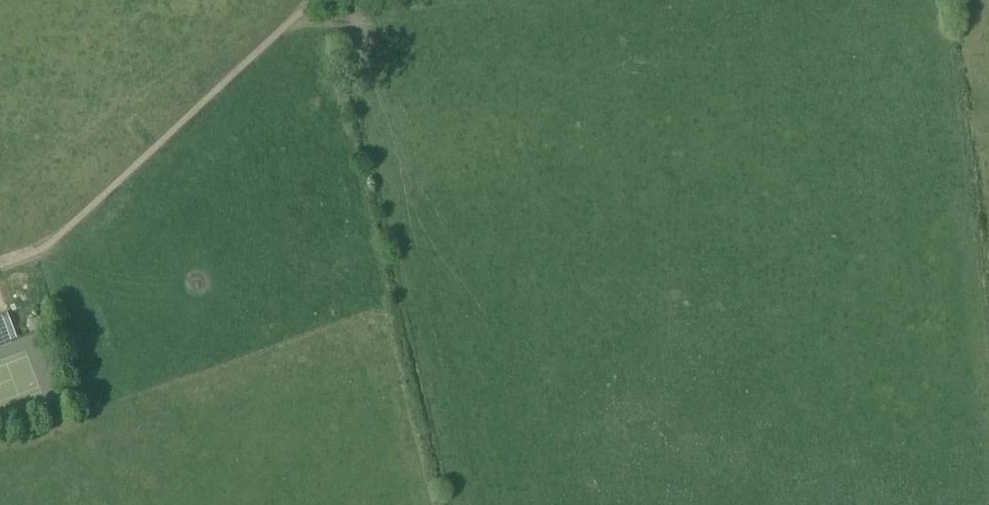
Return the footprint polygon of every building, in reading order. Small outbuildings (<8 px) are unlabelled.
[(19,340),(14,316),(0,318),(0,343),(19,340)]
